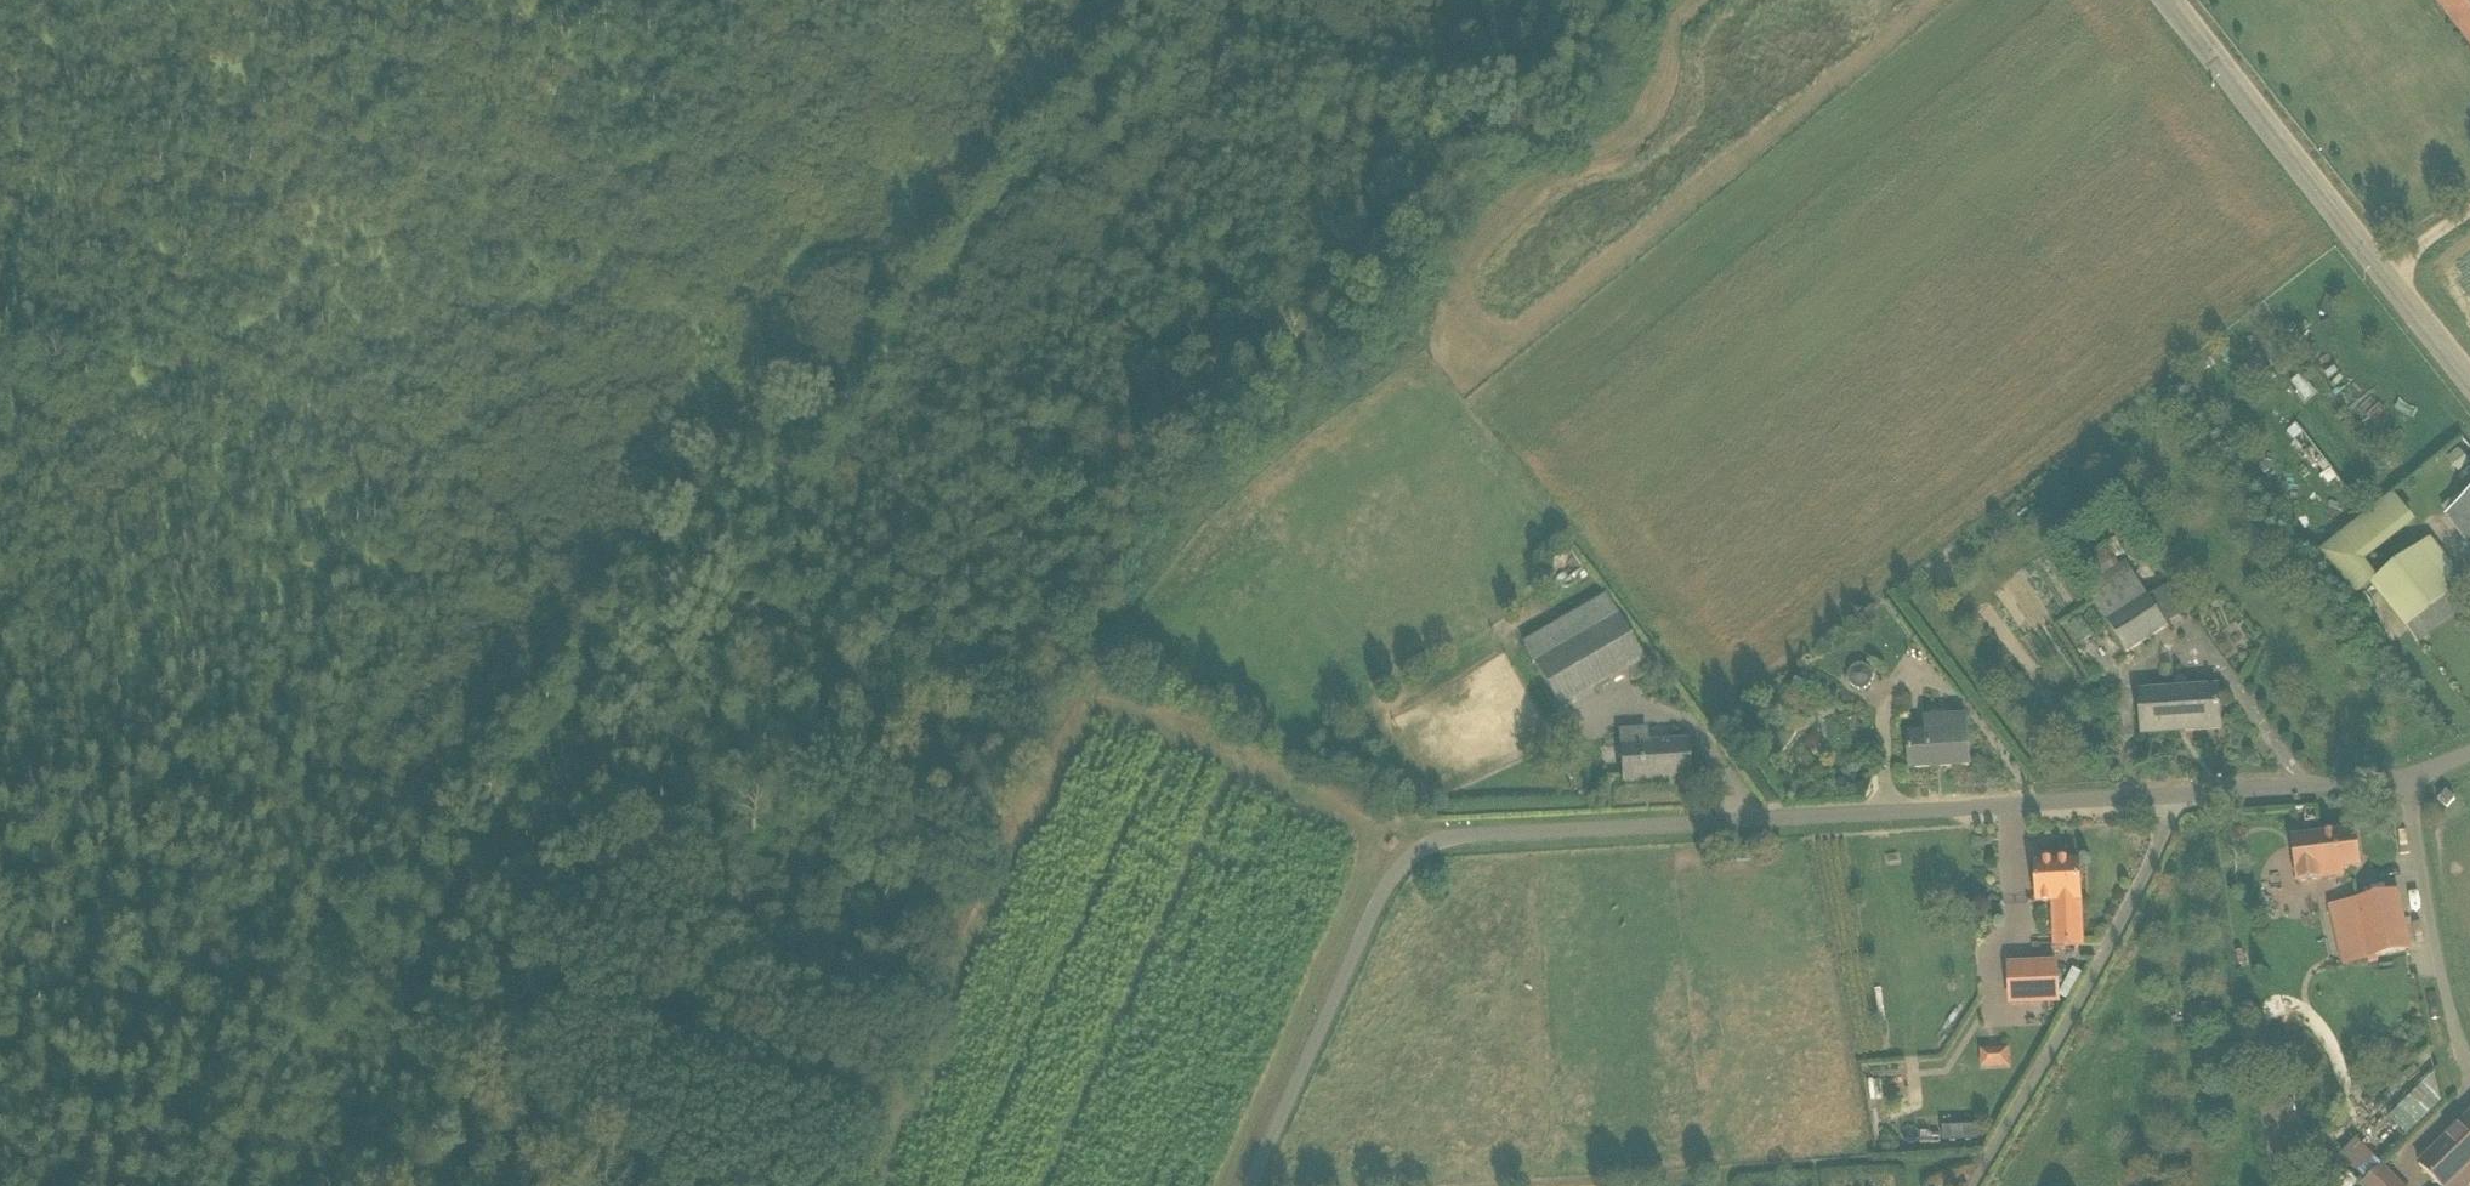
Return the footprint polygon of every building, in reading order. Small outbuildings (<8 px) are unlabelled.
[(2469,41),(2469,0),(2438,0),(2469,41)] [(2317,395),(2303,375),(2292,383),(2307,403),(2317,395)] [(2460,451),(2449,459),(2461,474),(2469,467),(2469,464),(2460,451)] [(2378,579),(2366,563),(2415,524),(2393,496),(2320,553),(2355,598),(2370,586),(2378,579)] [(2448,516),(2469,544),(2469,499),(2448,516)] [(2408,630),(2465,586),(2425,539),(2378,579),(2370,586),(2408,630)] [(2123,563),(2085,588),(2127,654),(2168,628),(2148,597),(2130,568),(2127,570),(2123,563)] [(1645,662),(1607,596),(1522,644),(1560,711),(1627,672),(1633,681),(1650,671),(1645,662)] [(1853,689),(1859,691),(1865,690),(1870,687),(1874,680),(1872,674),(1869,669),(1862,666),(1856,666),(1851,670),(1848,676),(1849,684),(1853,689)] [(2218,689),(2140,694),(2143,735),(2221,730),(2218,689)] [(1911,769),(1970,765),(1967,733),(1966,718),(1927,721),(1928,736),(1909,738),(1911,769)] [(1620,731),(1623,784),(1690,779),(1688,742),(1647,745),(1646,729),(1620,731)] [(2447,792),(2439,801),(2448,809),(2456,800),(2447,792)] [(2246,839),(2245,829),(2235,830),(2235,839),(2246,839)] [(2357,833),(2301,839),(2294,840),(2299,882),(2344,877),(2343,869),(2361,867),(2357,833)] [(2080,864),(2037,865),(2038,904),(2054,903),(2056,947),(2071,946),(2083,946),(2081,902),(2082,902),(2080,864)] [(2411,949),(2399,894),(2328,906),(2344,967),(2411,949)] [(2011,1006),(2060,1003),(2058,964),(2009,966),(2011,1006)] [(2009,1067),(2008,1046),(1979,1048),(1980,1069),(2009,1067)] [(2469,1146),(2469,1117),(2455,1131),(2469,1146)] [(2469,1185),(2469,1146),(2455,1131),(2421,1166),(2441,1185),(2469,1185)] [(2356,1173),(2375,1161),(2363,1141),(2344,1153),(2356,1173)] [(2363,1185),(2400,1185),(2382,1167),(2362,1185),(2363,1185)]
